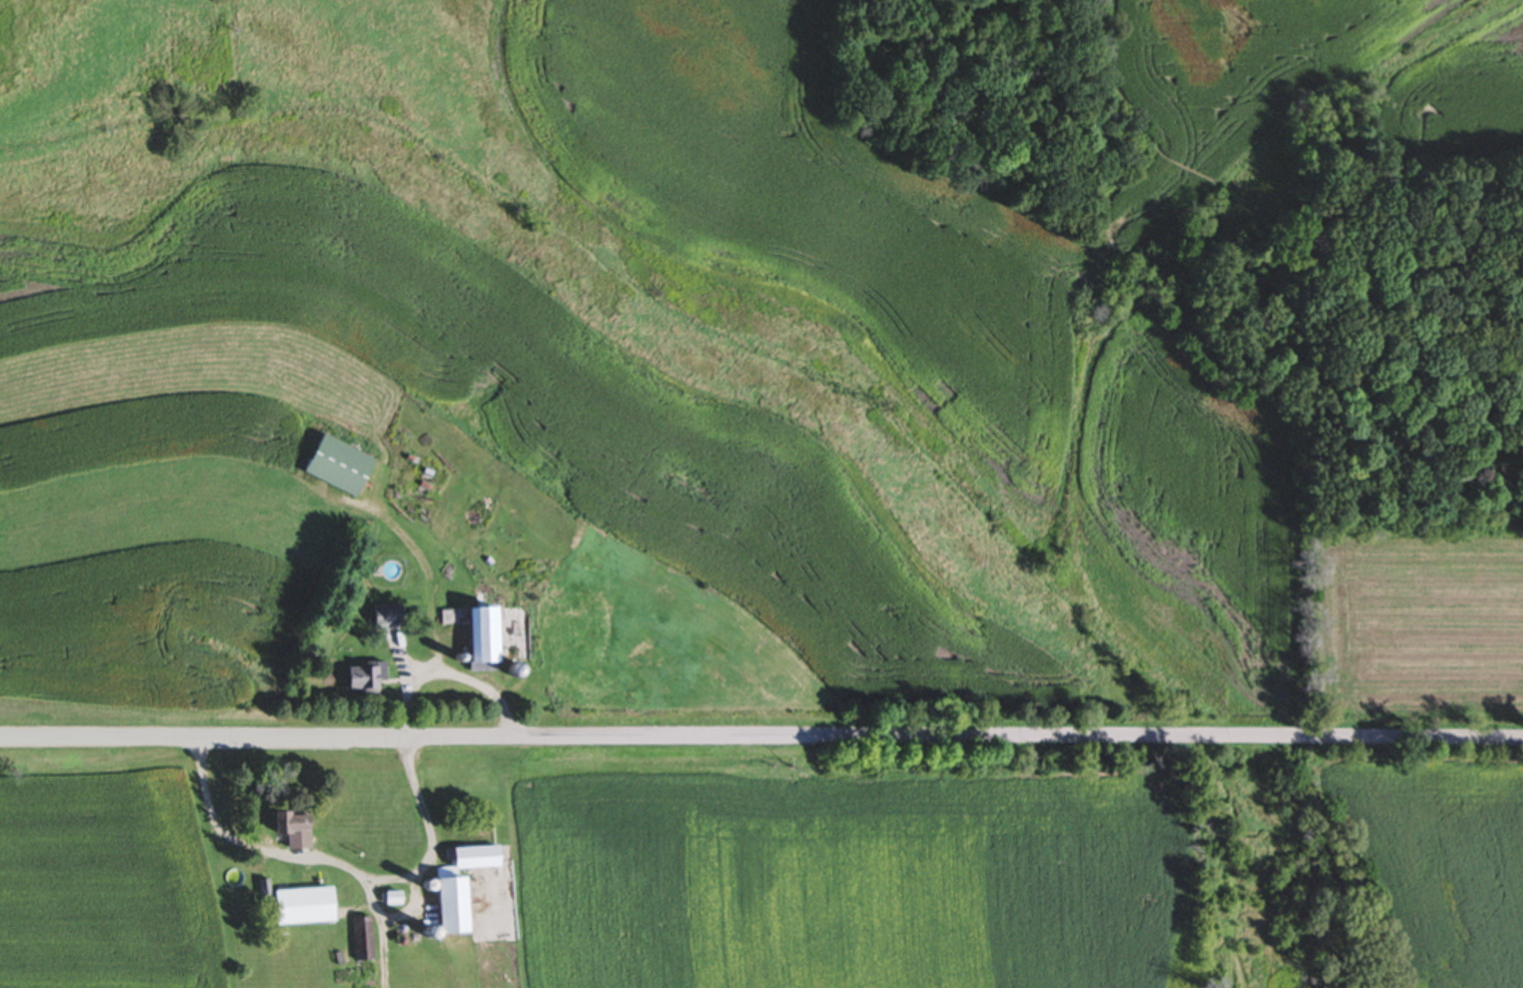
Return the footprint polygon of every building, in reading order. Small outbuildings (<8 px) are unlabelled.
[(352,498),(369,458),(313,435),(296,476),(352,498)] [(368,607),(368,629),(406,629),(406,607),(368,607)] [(490,666),(488,610),(434,612),(435,628),(461,627),(462,666),(490,666)] [(507,665),(507,677),(517,677),(517,665),(507,665)] [(340,693),(371,695),(372,683),(380,684),(381,668),(341,666),(340,693)] [(267,837),(281,837),(281,851),(301,851),(300,817),(267,818),(267,837)] [(492,849),(444,850),(445,871),(493,869),(492,849)] [(427,882),(429,937),(458,936),(456,881),(427,882)] [(328,923),(327,908),(331,907),(330,891),(267,895),(269,926),(328,923)] [(368,962),(368,919),(350,920),(350,962),(368,962)]
